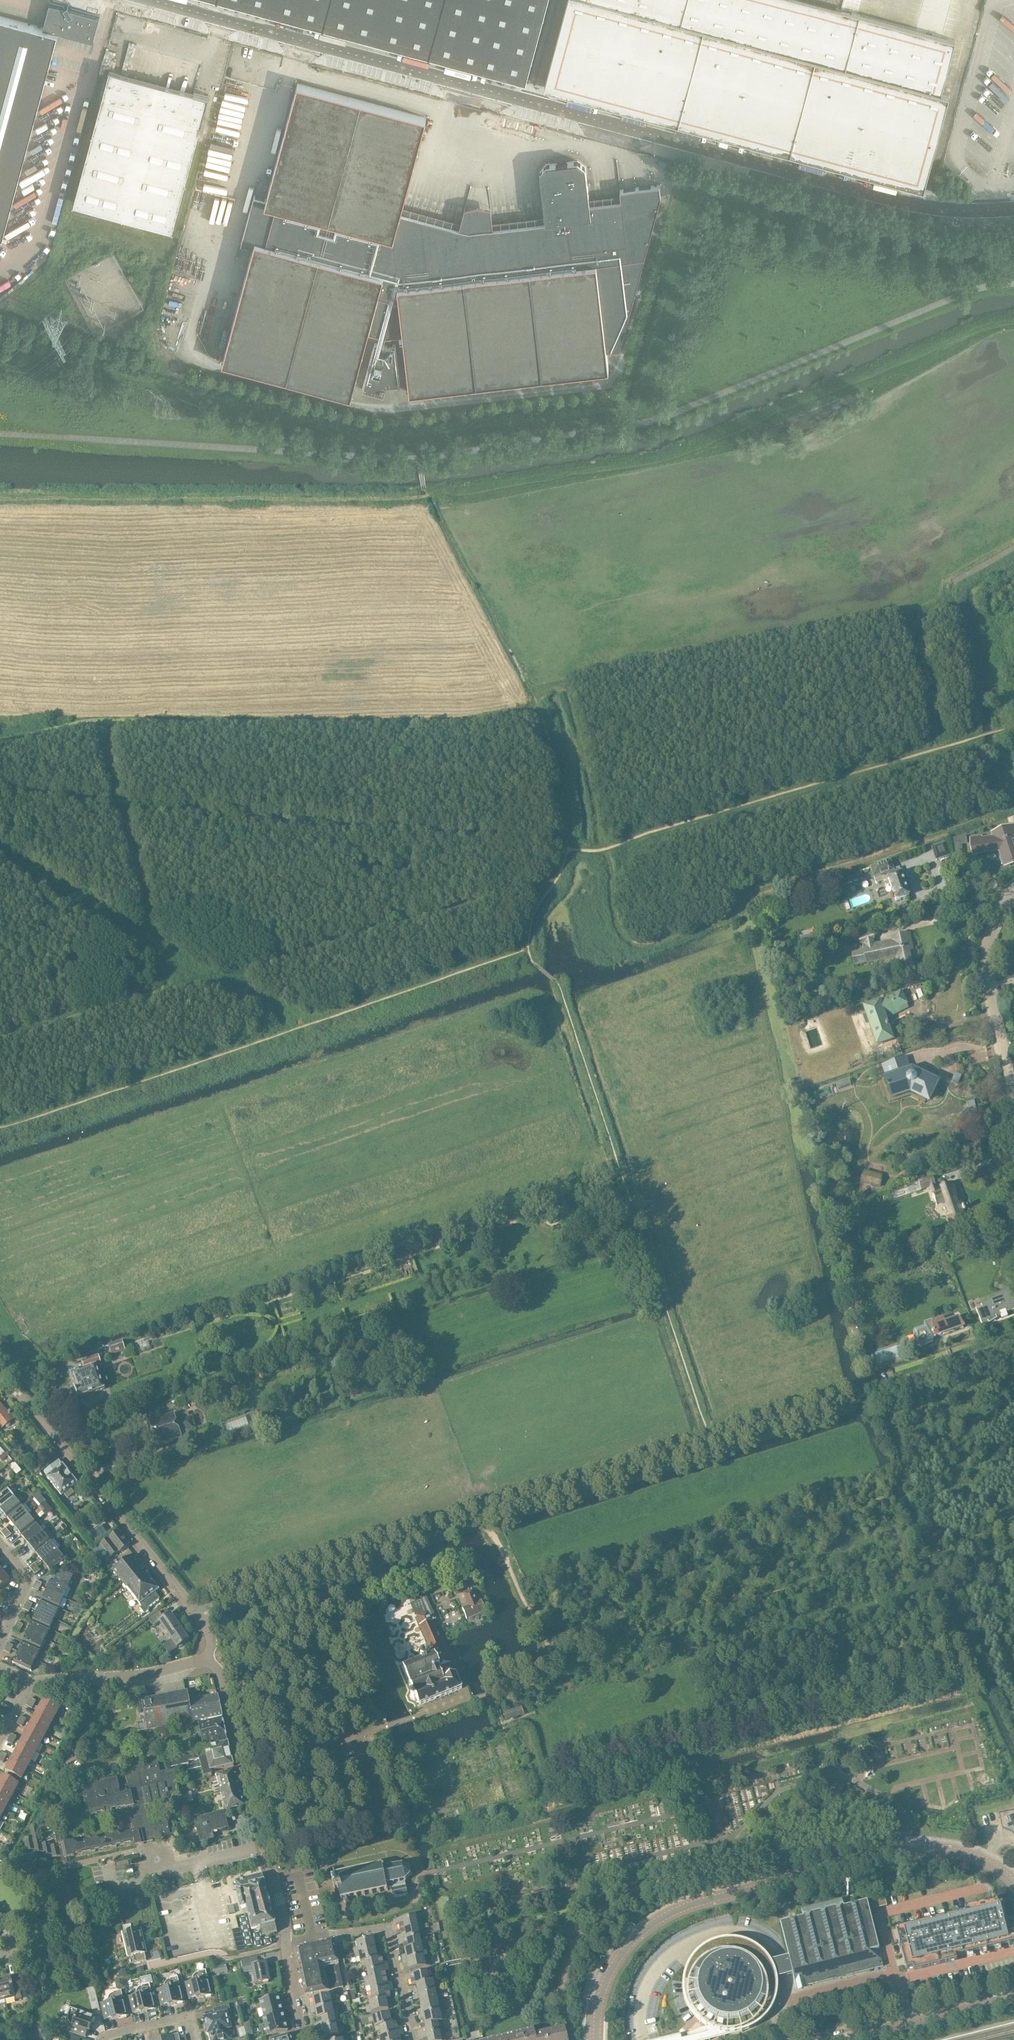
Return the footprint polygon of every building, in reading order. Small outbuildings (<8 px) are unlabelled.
[(324,26),(324,27),(332,0),(229,0),(324,26)] [(324,27),(325,27),(325,26),(430,54),(429,55),(430,55),(445,0),(332,0),(324,27)] [(430,55),(431,54),(526,80),(548,0),(445,0),(430,55)] [(545,87),(924,189),(949,95),(941,93),(955,40),(805,0),(568,0),(545,87)] [(71,9),(69,5),(65,7),(50,3),(44,28),(0,16),(0,235),(4,236),(59,32),(94,41),(100,17),(71,9)] [(195,92),(194,94),(110,72),(74,203),(173,229),(209,96),(195,92)] [(401,212),(426,118),(298,83),(267,199),(254,196),(241,243),(254,247),(223,362),(351,397),(369,332),(386,337),(403,335),(410,393),(609,369),(607,350),(620,348),(634,298),(629,259),(645,257),(661,196),(660,185),(620,190),(622,200),(590,204),(586,167),(578,161),(546,164),(540,172),(546,222),(470,231),(401,212)] [(375,343),(362,390),(384,395),(387,386),(400,385),(396,344),(385,346),(375,343)] [(992,835),(994,839),(981,841),(980,840),(971,841),(973,856),(999,853),(1004,868),(1013,865),(1013,853),(1010,843),(1013,842),(1013,827),(992,835)] [(909,898),(900,870),(894,872),(891,863),(871,870),(874,879),(876,885),(889,881),(896,902),(909,898)] [(860,873),(841,880),(843,886),(862,880),(860,873)] [(863,947),(850,949),(852,962),(862,961),(865,960),(865,961),(894,956),(897,973),(912,970),(909,951),(911,950),(909,934),(891,937),(892,942),(875,945),(874,941),(872,941),(872,939),(873,939),(871,931),(864,933),(858,935),(861,942),(863,942),(864,942),(864,944),(863,944),(862,944),(863,947)] [(779,940),(770,943),(775,957),(784,954),(779,940)] [(850,947),(848,940),(834,944),(835,951),(850,947)] [(908,1003),(901,992),(881,1003),(881,1002),(862,1008),(876,1048),(894,1041),(885,1016),(908,1003)] [(887,1065),(883,1066),(887,1075),(888,1079),(885,1080),(891,1095),(900,1092),(902,1095),(910,1092),(928,1101),(937,1083),(912,1071),(909,1072),(905,1059),(887,1065)] [(870,1167),(868,1178),(872,1179),(872,1180),(880,1181),(883,1170),(870,1167)] [(967,1219),(964,1210),(966,1210),(964,1205),(963,1206),(960,1197),(958,1196),(953,1182),(941,1187),(942,1192),(937,1194),(934,1185),(935,1185),(932,1176),(891,1191),(894,1201),(923,1191),(922,1189),(931,1187),(937,1206),(944,1203),(948,1216),(947,1216),(950,1225),(967,1219)] [(975,1309),(982,1327),(1000,1316),(1001,1319),(1002,1319),(1007,1317),(1006,1312),(1013,1309),(1013,1303),(1009,1289),(981,1305),(982,1308),(977,1310),(976,1308),(975,1309)] [(964,1330),(958,1319),(945,1323),(944,1321),(932,1324),(931,1321),(925,1323),(926,1327),(915,1330),(913,1333),(916,1345),(919,1346),(932,1342),(934,1339),(964,1330)] [(125,1351),(122,1341),(108,1345),(112,1356),(125,1351)] [(99,1358),(96,1350),(80,1356),(85,1370),(70,1375),(79,1399),(103,1391),(96,1369),(102,1367),(99,1358)] [(270,1377),(269,1373),(281,1369),(280,1364),(256,1372),(259,1381),(270,1377)] [(867,1386),(877,1383),(875,1374),(864,1378),(867,1386)] [(176,1400),(179,1407),(187,1405),(184,1397),(176,1400)] [(2,1430),(6,1426),(7,1428),(10,1425),(9,1424),(15,1419),(10,1412),(8,1414),(0,1404),(0,1428),(2,1430)] [(163,1418),(159,1406),(148,1410),(151,1421),(149,1422),(156,1446),(182,1438),(180,1434),(195,1429),(191,1417),(176,1422),(174,1414),(163,1418)] [(77,1483),(63,1466),(59,1461),(44,1473),(48,1477),(47,1478),(61,1496),(64,1494),(67,1498),(74,1493),(70,1489),(77,1483)] [(39,1470),(33,1462),(29,1466),(35,1474),(39,1470)] [(6,1489),(0,1494),(0,1510),(14,1498),(6,1489)] [(14,1498),(0,1510),(7,1518),(21,1507),(14,1498)] [(23,1509),(26,1506),(25,1504),(21,1507),(7,1518),(14,1527),(28,1516),(23,1509)] [(34,1523),(28,1516),(14,1527),(21,1536),(36,1524),(39,1521),(38,1519),(34,1523)] [(35,1525),(36,1524),(21,1536),(29,1545),(43,1533),(35,1525)] [(129,1546),(118,1531),(100,1545),(93,1550),(97,1556),(105,1550),(111,1558),(119,1552),(120,1553),(129,1546)] [(48,1541),(43,1533),(29,1545),(36,1554),(50,1542),(55,1538),(53,1537),(48,1541)] [(57,1551),(50,1542),(36,1554),(43,1563),(57,1551)] [(64,1560),(57,1551),(43,1563),(50,1572),(64,1560)] [(160,1599),(155,1593),(159,1590),(146,1574),(148,1573),(134,1556),(113,1572),(142,1607),(140,1609),(144,1614),(149,1610),(148,1609),(160,1599)] [(3,1573),(0,1575),(0,1589),(10,1581),(3,1573)] [(66,1586),(71,1575),(57,1576),(55,1582),(52,1580),(47,1591),(63,1598),(68,1588),(66,1586)] [(477,1603),(472,1590),(463,1593),(469,1606),(477,1603)] [(63,1598),(47,1591),(42,1601),(58,1609),(63,1598)] [(432,1621),(436,1619),(432,1610),(427,1597),(410,1605),(415,1615),(416,1614),(417,1617),(416,1617),(427,1641),(433,1656),(427,1658),(425,1654),(421,1656),(423,1660),(404,1668),(414,1693),(412,1694),(411,1695),(411,1696),(411,1697),(412,1698),(413,1697),(415,1697),(419,1706),(462,1689),(456,1675),(455,1675),(450,1663),(437,1631),(436,1631),(432,1621)] [(58,1609),(42,1601),(37,1612),(54,1619),(58,1609)] [(477,1603),(469,1606),(462,1609),(467,1619),(486,1612),(482,1601),(477,1603)] [(54,1619),(37,1612),(33,1622),(49,1630),(54,1619)] [(180,1627),(171,1614),(164,1619),(159,1613),(150,1619),(154,1626),(160,1622),(168,1635),(180,1627)] [(49,1630),(33,1622),(28,1632),(44,1640),(49,1630)] [(189,1640),(180,1627),(168,1635),(172,1640),(163,1646),(169,1654),(179,1647),(180,1649),(183,1646),(182,1645),(189,1640)] [(44,1640),(28,1632),(23,1643),(40,1650),(44,1640)] [(40,1650),(23,1643),(18,1653),(35,1661),(40,1650)] [(35,1661),(18,1653),(14,1664),(30,1672),(35,1661)] [(189,1701),(187,1692),(143,1701),(147,1725),(138,1727),(140,1733),(193,1722),(189,1701)] [(118,1695),(108,1699),(111,1708),(121,1704),(118,1695)] [(222,1717),(218,1696),(205,1698),(209,1719),(222,1717)] [(209,1719),(205,1698),(189,1701),(193,1722),(209,1719)] [(55,1717),(60,1707),(44,1699),(39,1708),(55,1717)] [(503,1712),(505,1720),(524,1715),(521,1707),(503,1712)] [(55,1717),(39,1708),(34,1717),(50,1726),(55,1717)] [(50,1726),(34,1717),(30,1726),(46,1735),(50,1726)] [(228,1742),(223,1719),(199,1725),(204,1748),(204,1747),(205,1747),(228,1742)] [(46,1735),(30,1726),(25,1735),(41,1744),(46,1735)] [(41,1744),(25,1735),(20,1744),(36,1753),(41,1744)] [(36,1753),(20,1744),(15,1753),(31,1762),(36,1753)] [(211,1773),(234,1768),(229,1744),(206,1750),(211,1773)] [(127,1808),(132,1831),(118,1834),(115,1832),(113,1835),(97,1839),(94,1837),(92,1839),(76,1843),(73,1842),(62,1844),(60,1833),(55,1834),(57,1845),(50,1846),(50,1843),(42,1844),(40,1834),(54,1831),(55,1834),(60,1833),(57,1822),(29,1828),(32,1838),(24,1840),(26,1852),(35,1850),(36,1854),(44,1852),(44,1856),(52,1854),(53,1858),(60,1857),(62,1863),(67,1862),(67,1858),(135,1843),(135,1847),(144,1845),(143,1840),(150,1838),(150,1840),(171,1835),(167,1820),(150,1824),(146,1806),(171,1801),(169,1796),(179,1794),(178,1792),(177,1785),(176,1783),(180,1782),(178,1774),(202,1768),(204,1779),(212,1777),(211,1773),(206,1750),(196,1752),(196,1753),(187,1755),(187,1757),(169,1761),(171,1770),(161,1772),(158,1762),(125,1770),(130,1792),(121,1794),(117,1777),(81,1785),(88,1817),(127,1808)] [(31,1762),(15,1753),(10,1762),(26,1770),(31,1762)] [(144,1758),(145,1764),(157,1761),(156,1755),(144,1758)] [(26,1770),(10,1762),(5,1771),(21,1780),(26,1770)] [(237,1778),(235,1770),(216,1775),(218,1782),(219,1784),(237,1778)] [(19,1784),(3,1776),(0,1781),(0,1786),(14,1794),(19,1784)] [(240,1788),(237,1778),(219,1784),(218,1782),(214,1784),(215,1787),(219,1786),(221,1793),(240,1788)] [(0,1786),(0,1798),(9,1803),(14,1794),(0,1786)] [(245,1807),(240,1788),(221,1793),(226,1812),(245,1807)] [(191,1791),(187,1793),(189,1802),(198,1800),(197,1796),(193,1797),(191,1791)] [(0,1798),(0,1810),(4,1812),(9,1803),(0,1798)] [(691,1806),(682,1808),(684,1816),(685,1816),(687,1824),(695,1822),(691,1806)] [(999,1814),(1002,1830),(1003,1830),(1012,1833),(1013,1835),(1013,1811),(999,1814)] [(226,1829),(221,1814),(195,1821),(201,1843),(214,1839),(212,1833),(226,1829)] [(371,1893),(372,1894),(373,1894),(373,1893),(379,1891),(379,1893),(380,1893),(380,1891),(387,1890),(387,1891),(388,1891),(388,1889),(391,1888),(393,1899),(408,1895),(405,1882),(406,1882),(406,1880),(411,1876),(412,1876),(412,1875),(411,1875),(409,1868),(411,1867),(410,1867),(409,1868),(403,1865),(403,1864),(401,1864),(402,1865),(397,1866),(397,1865),(396,1865),(396,1867),(393,1867),(391,1862),(390,1862),(382,1864),(382,1863),(381,1863),(381,1865),(375,1866),(375,1864),(373,1865),(374,1866),(368,1868),(367,1866),(366,1866),(366,1868),(360,1869),(360,1868),(358,1868),(359,1869),(353,1871),(352,1869),(351,1869),(351,1871),(345,1872),(345,1871),(343,1871),(344,1873),(337,1874),(337,1872),(336,1873),(338,1883),(335,1883),(334,1882),(333,1883),(335,1885),(336,1891),(335,1892),(336,1893),(337,1891),(340,1891),(342,1901),(343,1900),(343,1899),(344,1898),(344,1901),(346,1903),(349,1903),(350,1899),(351,1899),(350,1897),(357,1896),(357,1897),(358,1897),(358,1896),(364,1894),(364,1896),(365,1896),(365,1894),(371,1893)] [(277,1933),(263,1875),(235,1882),(242,1910),(247,1909),(252,1930),(261,1928),(263,1936),(277,1933)] [(789,1921),(780,1924),(788,1957),(793,1975),(796,1989),(883,1967),(867,1903),(864,1903),(859,1904),(843,1908),(841,1900),(802,1911),(804,1919),(789,1922),(789,1921)] [(895,1931),(899,1946),(910,1943),(910,1947),(900,1949),(905,1971),(919,1967),(920,1971),(932,1968),(931,1964),(937,1963),(938,1967),(950,1964),(949,1960),(954,1959),(1013,1944),(1013,1933),(1009,1934),(1002,1905),(998,1906),(997,1902),(964,1910),(965,1914),(895,1931)] [(422,1926),(421,1921),(417,1922),(416,1916),(394,1921),(395,1926),(399,1925),(401,1930),(422,1926)] [(123,1927),(125,1933),(123,1933),(129,1957),(133,1956),(134,1964),(146,1961),(145,1953),(140,1929),(132,1931),(131,1925),(123,1927)] [(420,1937),(419,1932),(423,1931),(422,1926),(401,1930),(402,1936),(398,1936),(399,1941),(420,1937)] [(236,1952),(242,1950),(237,1930),(231,1932),(236,1952)] [(425,1941),(421,1942),(420,1937),(399,1941),(400,1946),(404,1945),(405,1950),(426,1946),(436,1944),(435,1941),(430,1940),(425,1941)] [(377,1949),(376,1944),(380,1943),(379,1938),(357,1942),(358,1948),(354,1949),(355,1953),(377,1949)] [(685,1975),(684,1983),(684,1991),(685,1998),(688,2006),(692,2013),(697,2019),(703,2024),(709,2027),(716,2026),(717,2027),(719,2028),(721,2027),(722,2026),(722,2024),(736,2021),(741,2019),(746,2017),(752,2013),(757,2008),(761,2002),(763,1996),(765,1989),(776,1990),(776,1982),(775,1979),(784,1977),(793,1975),(788,1957),(780,1959),(770,1961),(769,1961),(763,1955),(757,1949),(750,1945),(742,1942),(733,1940),(725,1940),(717,1942),(709,1945),(703,1949),(697,1954),(692,1961),(688,1968),(685,1975)] [(338,1963),(333,1942),(324,1944),(323,1942),(317,1943),(318,1945),(296,1950),(303,1982),(301,1982),(302,1989),(304,1989),(306,1995),(326,1991),(321,1966),(338,1963)] [(424,1957),(423,1951),(427,1951),(426,1946),(405,1950),(406,1956),(402,1956),(403,1961),(424,1957)] [(383,1958),(382,1954),(378,1954),(377,1949),(355,1953),(356,1958),(360,1957),(361,1962),(383,1958)] [(431,1966),(430,1961),(426,1962),(424,1957),(403,1961),(404,1965),(408,1965),(409,1971),(431,1966)] [(389,1967),(388,1963),(384,1963),(383,1958),(361,1962),(362,1967),(366,1966),(368,1972),(389,1967)] [(270,1981),(266,1963),(259,1965),(257,1959),(242,1962),(243,1969),(253,1967),(256,1984),(270,1981)] [(343,1988),(338,1967),(327,1969),(332,1990),(343,1988)] [(387,1978),(386,1973),(390,1972),(389,1967),(368,1972),(369,1977),(365,1978),(365,1982),(387,1978)] [(125,1969),(117,1970),(119,1978),(126,1976),(125,1969)] [(192,1982),(186,1984),(189,1999),(196,1998),(196,1999),(212,1995),(206,1971),(198,1973),(197,1974),(196,1974),(195,1975),(194,1976),(193,1977),(192,1978),(192,1980),(192,1981),(192,1982)] [(434,1981),(433,1977),(429,1978),(427,1971),(406,1976),(407,1981),(411,1980),(412,1985),(416,1985),(416,1984),(434,1981)] [(22,1998),(16,1975),(9,1976),(10,1978),(0,1981),(5,2000),(14,1998),(15,2000),(22,1998)] [(164,1989),(157,1991),(161,2006),(168,2005),(168,2006),(184,2002),(178,1978),(170,1980),(169,1981),(167,1981),(166,1982),(165,1983),(165,1984),(164,1985),(164,1987),(164,1988),(164,1989)] [(393,1987),(392,1982),(388,1983),(387,1978),(365,1982),(366,1987),(371,1986),(372,1992),(393,1987)] [(436,1991),(435,1985),(439,1985),(438,1980),(434,1981),(416,1984),(416,1985),(417,1990),(413,1991),(414,1995),(436,1991)] [(123,1982),(115,1983),(117,1990),(124,1988),(123,1982)] [(136,1996),(129,1998),(133,2013),(140,2011),(140,2013),(155,2009),(149,1985),(141,1986),(142,1987),(140,1987),(139,1988),(138,1989),(137,1990),(137,1991),(136,1992),(136,1993),(136,1995),(136,1996)] [(394,1992),(393,1987),(372,1992),(373,1997),(368,1998),(369,2002),(391,1998),(390,1993),(394,1992)] [(108,2003),(101,2005),(105,2020),(111,2018),(112,2020),(127,2016),(121,1991),(113,1993),(113,1994),(112,1994),(111,1995),(110,1996),(109,1997),(108,1998),(108,1999),(108,2000),(108,2002),(108,2003)] [(442,2000),(441,1995),(437,1996),(436,1991),(414,1995),(415,2000),(419,1999),(420,2005),(442,2000)] [(333,2006),(332,2000),(336,2000),(335,1995),(313,1999),(314,2005),(310,2006),(311,2010),(333,2006)] [(264,2018),(283,2013),(278,1996),(260,2001),(264,2018)] [(369,2002),(370,2008),(367,2009),(368,2014),(389,2009),(388,2003),(392,2003),(391,1998),(369,2002)] [(440,2011),(439,2005),(443,2004),(442,2000),(420,2005),(421,2010),(417,2011),(418,2015),(440,2011)] [(225,2039),(230,2039),(227,2028),(229,2028),(227,2018),(231,2017),(228,2006),(214,2009),(213,2009),(215,2016),(204,2019),(207,2028),(209,2028),(211,2037),(211,2039),(211,2038),(212,2039),(225,2039)] [(339,2015),(338,2010),(334,2011),(333,2006),(311,2010),(312,2015),(316,2014),(317,2020),(339,2015)] [(73,2026),(70,2033),(85,2038),(87,2031),(89,2032),(94,2017),(70,2008),(67,2016),(68,2016),(68,2017),(68,2019),(68,2020),(68,2021),(68,2022),(69,2023),(70,2024),(71,2025),(72,2026),(73,2026)] [(446,2020),(445,2015),(441,2016),(440,2011),(418,2015),(419,2020),(423,2019),(424,2024),(442,2021),(446,2020)] [(263,2018),(268,2036),(287,2031),(283,2013),(264,2018),(263,2018)] [(397,2023),(396,2018),(391,2019),(390,2014),(369,2019),(370,2024),(374,2023),(375,2028),(397,2023)] [(337,2026),(336,2020),(340,2019),(339,2015),(317,2020),(318,2025),(314,2026),(315,2030),(337,2026)] [(443,2025),(442,2021),(424,2024),(420,2025),(421,2031),(418,2031),(419,2036),(440,2032),(439,2026),(443,2025)] [(253,2035),(249,2022),(243,2024),(246,2037),(253,2035)] [(404,2032),(402,2027),(398,2028),(397,2023),(375,2028),(376,2033),(381,2032),(382,2037),(404,2032)] [(343,2035),(342,2030),(338,2031),(337,2026),(315,2030),(316,2035),(320,2034),(321,2039),(343,2035)] [(566,2028),(556,2031),(556,2028),(535,2033),(534,2027),(482,2039),(569,2039),(566,2028)] [(401,2037),(405,2036),(404,2032),(382,2037),(383,2039),(401,2039),(401,2037)] [(419,2039),(446,2039),(445,2036),(441,2037),(440,2032),(419,2036),(419,2039)]
